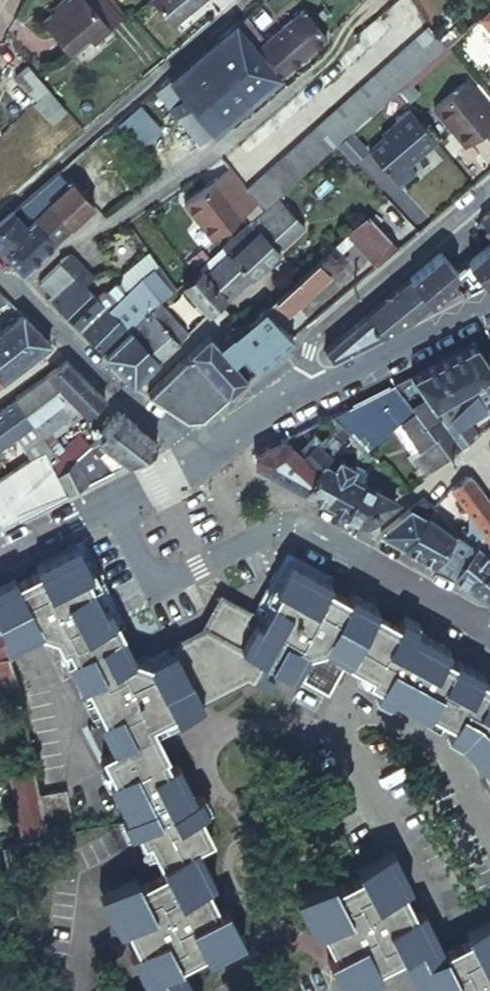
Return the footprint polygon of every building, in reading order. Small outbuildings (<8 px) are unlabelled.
[(84,0),(73,0),(67,6),(56,16),(46,25),(71,53),(90,36),(95,42),(97,43),(112,29),(84,0)] [(112,29),(122,20),(103,0),(84,0),(112,29)] [(172,23),(200,0),(152,0),(172,23)] [(56,16),(67,6),(65,2),(53,13),(56,16)] [(255,49),(278,78),(325,38),(301,10),(264,42),(245,18),(235,25),(255,49)] [(263,90),(278,78),(255,49),(233,24),(219,36),(263,90)] [(427,28),(245,187),(261,207),(442,46),(427,28)] [(77,59),(95,42),(90,36),(71,53),(77,59)] [(263,90),(219,36),(208,46),(252,100),(263,90)] [(252,100),(208,46),(195,57),(239,110),(252,100)] [(228,120),(239,110),(195,57),(183,66),(228,120)] [(228,120),(183,66),(168,79),(178,91),(191,107),(213,133),(228,120)] [(35,108),(48,97),(27,72),(14,83),(35,108)] [(178,91),(168,79),(167,78),(159,85),(170,97),(178,91)] [(451,132),(454,129),(467,144),(489,125),(489,117),(462,84),(432,109),(451,132)] [(191,107),(178,91),(170,97),(168,99),(181,115),(191,107)] [(48,97),(35,108),(53,129),(65,118),(48,97)] [(159,127),(138,103),(114,123),(132,144),(145,133),(148,136),(159,127)] [(407,167),(434,144),(406,111),(393,122),(397,127),(384,138),(368,151),(398,187),(413,174),(407,167)] [(191,151),(201,142),(183,121),(173,130),(177,135),(185,144),(191,151)] [(380,134),(384,138),(397,127),(393,122),(380,134)] [(454,129),(451,132),(464,147),(467,144),(454,129)] [(125,153),(105,130),(61,169),(36,190),(50,204),(70,227),(92,207),(93,206),(80,192),(125,153)] [(352,131),(337,144),(353,164),(364,154),(362,151),(365,147),(352,131)] [(248,209),(255,217),(263,210),(261,207),(245,187),(229,168),(184,204),(213,239),(248,209)] [(17,234),(33,220),(50,204),(36,190),(0,221),(0,250),(17,234)] [(197,270),(224,299),(227,302),(301,227),(276,198),(263,210),(255,217),(197,270)] [(50,204),(33,220),(53,242),(70,227),(50,204)] [(482,218),(488,225),(489,223),(489,211),(482,218)] [(347,234),(376,268),(395,251),(366,217),(347,234)] [(17,234),(38,256),(53,242),(33,220),(17,234)] [(21,272),(38,256),(17,234),(0,250),(21,272)] [(472,263),(485,279),(489,276),(489,248),(472,263)] [(264,309),(276,323),(343,264),(330,249),(264,309)] [(452,281),(448,277),(455,271),(439,253),(409,278),(427,301),(452,281)] [(47,298),(103,355),(130,331),(151,312),(160,303),(140,281),(124,296),(107,312),(83,287),(91,278),(69,254),(37,284),(49,297),(47,298)] [(209,315),(219,305),(224,299),(197,270),(191,275),(181,284),(209,315)] [(135,272),(117,288),(124,296),(140,281),(141,280),(135,272)] [(409,278),(387,295),(406,318),(427,301),(409,278)] [(387,295),(365,314),(379,332),(400,322),(404,320),(406,318),(387,295)] [(230,318),(240,331),(261,311),(251,299),(230,318)] [(151,312),(179,342),(188,334),(160,303),(151,312)] [(246,378),(291,339),(276,323),(264,309),(261,311),(240,331),(232,338),(229,336),(217,346),(246,378)] [(130,331),(158,361),(179,342),(151,312),(130,331)] [(48,342),(21,314),(4,329),(30,356),(48,342)] [(379,332),(365,314),(349,327),(324,348),(331,356),(361,341),(379,332)] [(0,332),(0,353),(14,368),(30,356),(4,329),(0,332)] [(103,355),(132,384),(146,373),(158,361),(130,331),(103,355)] [(200,416),(246,378),(217,346),(208,337),(146,394),(185,419),(200,416)] [(474,340),(437,358),(454,392),(471,384),(476,394),(481,406),(486,403),(489,409),(489,365),(485,357),(474,340)] [(14,368),(0,353),(0,378),(14,368)] [(440,416),(443,421),(449,417),(457,412),(449,400),(446,395),(451,393),(454,392),(437,358),(430,362),(410,372),(438,414),(440,416)] [(103,398),(66,360),(13,398),(24,413),(30,421),(40,413),(50,424),(58,418),(75,403),(86,414),(103,398)] [(403,376),(393,381),(399,390),(413,408),(426,425),(433,421),(440,416),(438,414),(410,372),(403,376)] [(374,390),(328,413),(344,427),(348,430),(399,390),(393,381),(374,390)] [(413,408),(399,390),(348,430),(364,446),(398,419),(405,414),(413,408)] [(451,393),(446,395),(449,400),(457,412),(461,409),(451,393)] [(449,417),(466,441),(471,437),(473,436),(464,421),(485,412),(481,406),(476,394),(461,408),(461,409),(457,412),(449,417)] [(0,409),(0,444),(13,435),(30,421),(24,413),(13,398),(0,409)] [(435,465),(448,455),(426,425),(413,408),(405,414),(398,419),(420,449),(408,458),(421,476),(424,474),(435,465)] [(56,475),(65,493),(86,482),(84,477),(80,478),(78,474),(103,462),(110,470),(151,449),(154,440),(115,410),(93,441),(88,446),(56,475)] [(13,435),(25,458),(31,471),(47,463),(67,444),(50,424),(40,413),(30,421),(13,435)] [(344,427),(328,413),(321,417),(334,427),(330,432),(344,442),(348,438),(340,432),(344,427)] [(450,453),(459,446),(443,421),(440,416),(433,421),(426,425),(448,455),(450,453)] [(334,427),(321,417),(311,422),(318,429),(307,439),(293,431),(254,451),(254,461),(301,488),(303,488),(320,458),(310,452),(330,432),(334,427)] [(443,421),(459,446),(466,441),(449,417),(443,421)] [(344,442),(330,432),(310,452),(320,458),(324,459),(329,450),(334,453),(344,442)] [(65,493),(56,475),(88,446),(78,434),(67,444),(47,463),(31,471),(0,487),(0,526),(65,493)] [(329,450),(324,459),(333,464),(338,455),(334,453),(329,450)] [(324,459),(320,458),(303,488),(323,499),(325,500),(342,469),(339,467),(344,458),(338,455),(333,464),(324,459)] [(325,500),(342,510),(360,479),(348,473),(353,463),(344,458),(339,467),(342,469),(325,500)] [(465,507),(484,493),(471,475),(465,474),(450,486),(449,487),(465,507)] [(348,513),(359,520),(370,517),(375,512),(391,500),(394,498),(360,479),(342,510),(348,513)] [(466,583),(489,568),(489,500),(487,496),(484,493),(465,507),(473,517),(460,536),(454,531),(433,561),(438,564),(446,569),(453,574),(466,583)] [(421,495),(379,531),(387,535),(401,543),(422,513),(425,513),(433,504),(421,495)] [(422,513),(401,543),(409,547),(417,552),(443,516),(433,504),(425,513),(422,513)] [(430,560),(433,561),(454,531),(455,530),(443,516),(417,552),(430,560)] [(63,544),(65,549),(74,544),(88,572),(84,574),(104,612),(107,610),(112,619),(107,620),(113,633),(118,631),(133,658),(146,663),(206,633),(222,604),(258,624),(279,588),(271,584),(287,556),(327,580),(331,572),(284,546),(261,587),(268,591),(255,614),(218,592),(199,626),(144,654),(138,652),(98,573),(79,536),(63,544)] [(155,984),(174,973),(182,969),(179,963),(184,960),(189,957),(238,932),(225,905),(218,908),(212,912),(205,898),(212,894),(188,848),(212,835),(199,811),(201,809),(194,795),(187,798),(182,787),(188,784),(177,762),(168,767),(163,756),(166,755),(150,724),(174,712),(175,716),(243,680),(250,686),(264,661),(321,693),(325,686),(342,659),(371,609),(373,606),(348,592),(345,597),(334,591),(331,596),(321,590),(325,585),(327,580),(287,556),(271,584),(279,588),(258,624),(222,604),(206,633),(146,663),(133,658),(118,631),(113,633),(107,620),(112,619),(107,610),(104,612),(84,574),(88,572),(74,544),(65,549),(38,561),(35,563),(38,569),(15,580),(12,575),(0,581),(0,632),(3,642),(16,635),(18,640),(40,629),(54,635),(112,749),(100,754),(113,779),(108,782),(132,830),(135,828),(141,840),(147,836),(154,851),(163,869),(139,881),(136,875),(108,889),(155,984)] [(466,583),(489,600),(489,568),(466,583)] [(331,596),(334,591),(325,585),(321,590),(331,596)] [(383,617),(371,609),(342,659),(355,666),(368,673),(383,645),(395,624),(383,617)] [(489,690),(489,688),(489,682),(479,675),(481,671),(458,657),(456,660),(451,667),(438,658),(442,653),(445,647),(398,620),(395,624),(383,645),(368,673),(366,676),(372,680),(378,683),(376,686),(424,714),(428,707),(452,720),(449,726),(461,732),(458,738),(484,766),(488,764),(489,767),(489,691),(489,690)] [(0,632),(0,679),(5,695),(12,694),(13,702),(19,700),(18,692),(3,642),(0,632)] [(451,667),(456,660),(442,653),(438,658),(451,667)] [(44,836),(36,794),(32,770),(10,773),(20,837),(21,842),(44,836)] [(194,795),(188,784),(182,787),(187,798),(194,795)] [(65,790),(36,794),(44,836),(73,832),(65,790)] [(321,955),(331,975),(394,943),(398,952),(405,947),(427,990),(489,990),(489,915),(486,906),(459,920),(461,925),(434,939),(431,934),(425,937),(376,844),(358,853),(349,858),(353,866),(327,879),(323,871),(296,884),(319,930),(326,927),(333,941),(326,944),(318,948),(321,955)] [(212,912),(218,908),(212,894),(205,898),(212,912)] [(319,930),(326,944),(333,941),(326,927),(319,930)] [(147,990),(164,990),(179,984),(174,973),(155,984),(146,988),(147,990)]
